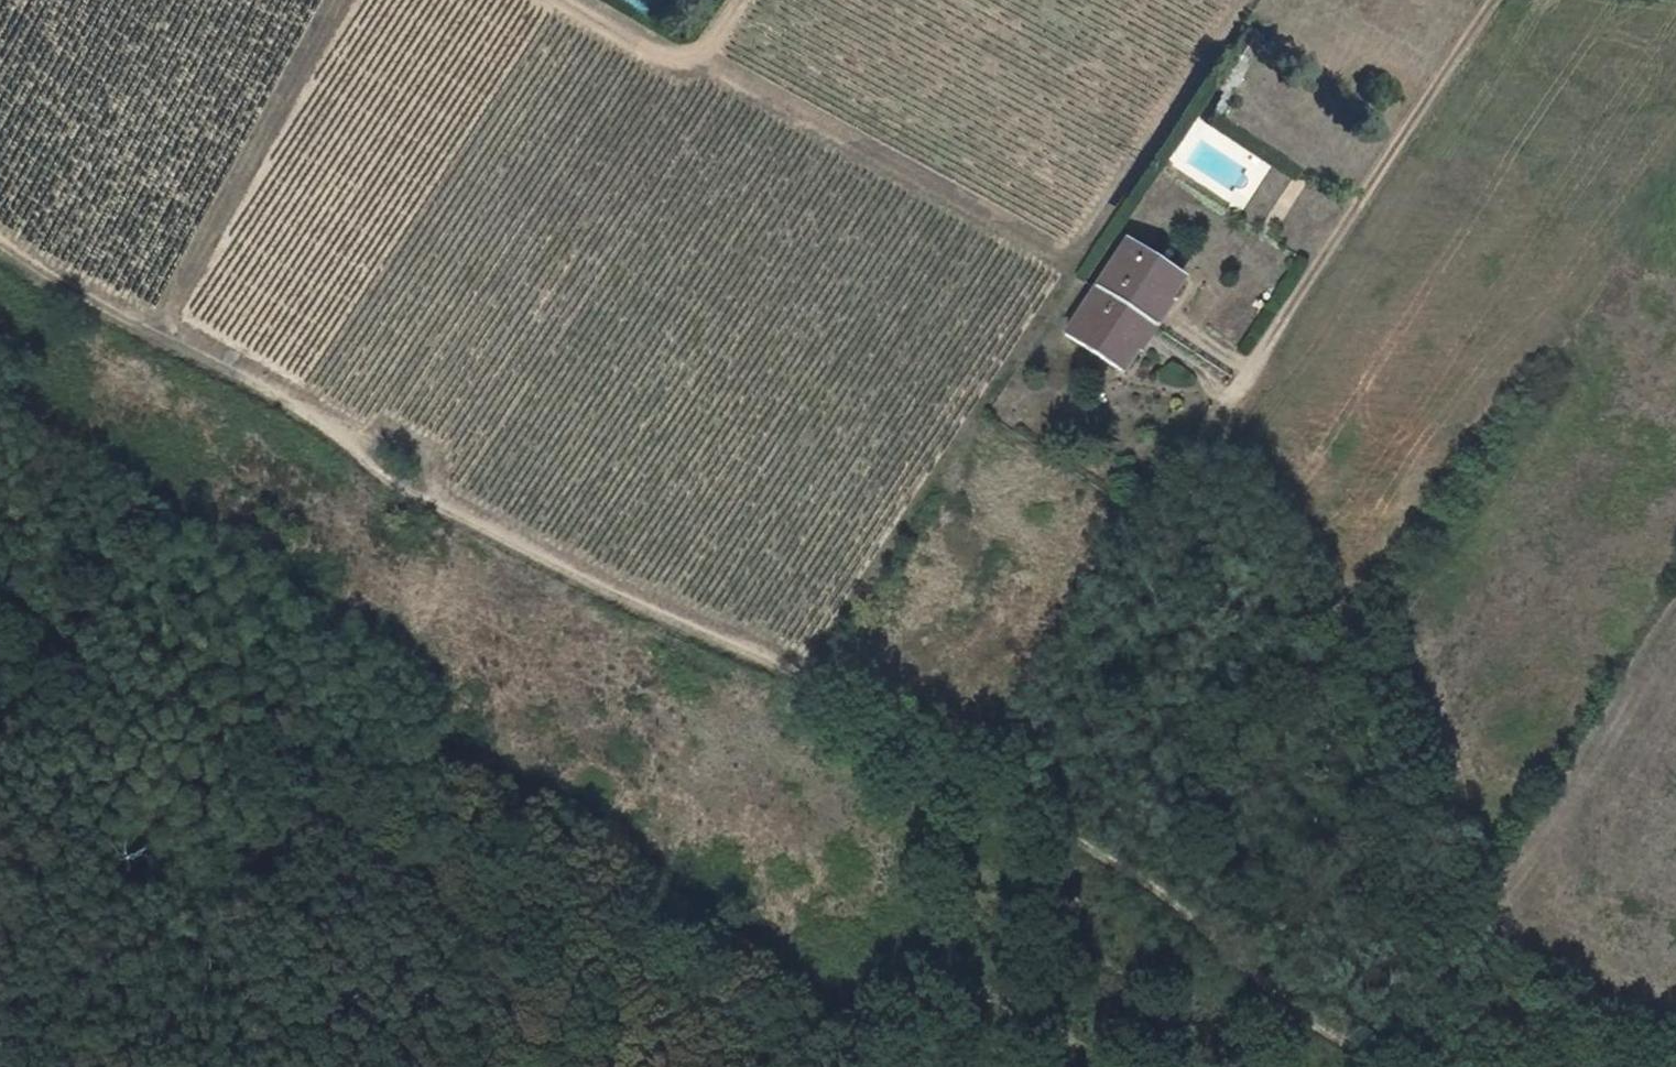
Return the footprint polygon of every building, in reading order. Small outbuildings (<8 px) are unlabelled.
[(1116,248),(1176,280),(1187,261),(1131,225),(1116,248)] [(1102,269),(1162,311),(1177,287),(1173,284),(1176,280),(1116,248),(1102,269)] [(1146,335),(1162,311),(1102,269),(1071,315),(1125,352),(1140,331),(1146,335)]
